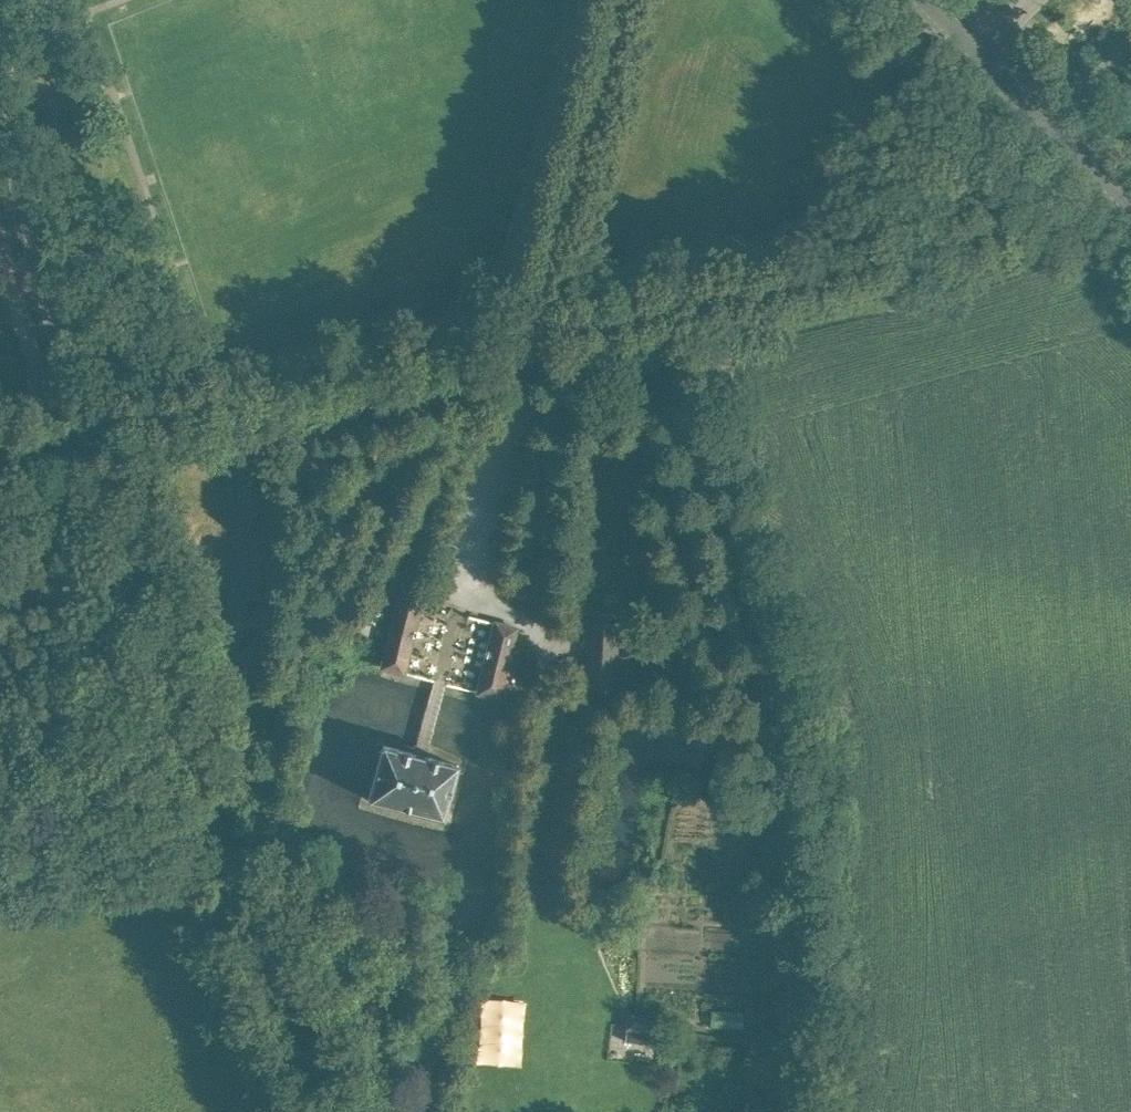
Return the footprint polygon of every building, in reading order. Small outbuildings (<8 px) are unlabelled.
[(400,597),(382,666),(403,672),(421,603),(400,597)] [(581,650),(577,687),(622,691),(625,655),(615,655),(618,621),(583,618),(582,636),(585,636),(584,651),(581,650)] [(514,629),(494,624),(477,692),(497,697),(498,695),(507,697),(515,666),(506,663),(514,629)] [(383,744),(368,799),(442,817),(455,765),(383,744)] [(629,1015),(630,1042),(659,1041),(658,1014),(629,1015)] [(653,1061),(656,1045),(631,1041),(628,1057),(653,1061)]
